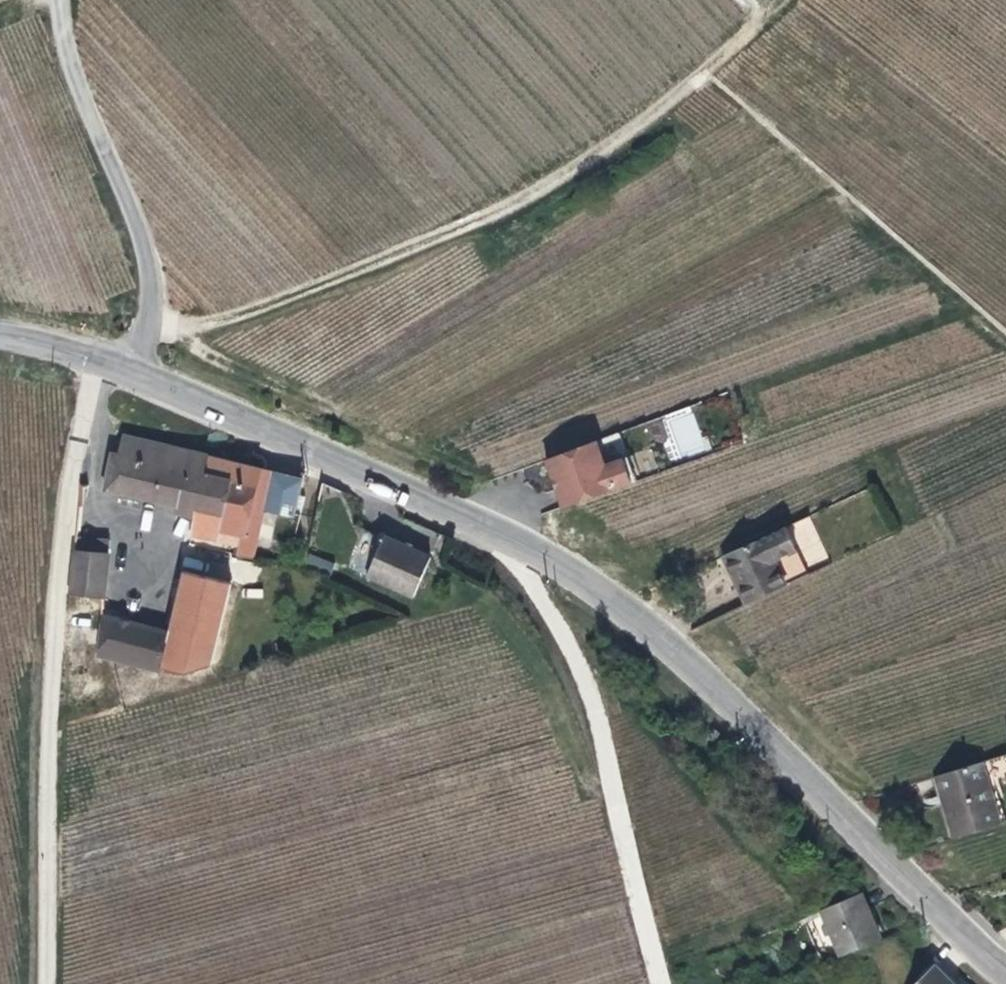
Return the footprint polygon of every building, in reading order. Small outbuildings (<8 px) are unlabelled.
[(662,414),(674,459),(706,451),(694,405),(662,414)] [(611,435),(538,462),(556,509),(630,483),(611,435)] [(194,514),(208,458),(121,437),(117,456),(111,455),(102,492),(194,514)] [(259,471),(208,458),(194,514),(223,521),(220,533),(238,537),(242,538),(254,492),(257,479),(259,471)] [(265,482),(257,479),(254,492),(262,494),(265,482)] [(311,527),(316,508),(292,503),(289,522),(311,527)] [(223,521),(194,514),(188,538),(235,550),(238,537),(220,533),(223,521)] [(289,530),(268,526),(265,543),(286,547),(289,530)] [(794,526),(734,553),(748,582),(744,584),(753,604),(793,585),(786,570),(809,560),(794,526)] [(379,543),(360,534),(344,570),(410,600),(428,560),(381,540),(379,543)] [(108,558),(72,554),(68,597),(103,600),(108,558)] [(205,668),(227,586),(179,573),(164,633),(99,615),(88,655),(156,673),(157,669),(182,676),(205,668)] [(1004,822),(985,761),(942,775),(960,836),(1004,822)] [(880,938),(857,893),(816,914),(838,959),(880,938)] [(929,967),(913,983),(946,983),(929,967)]
